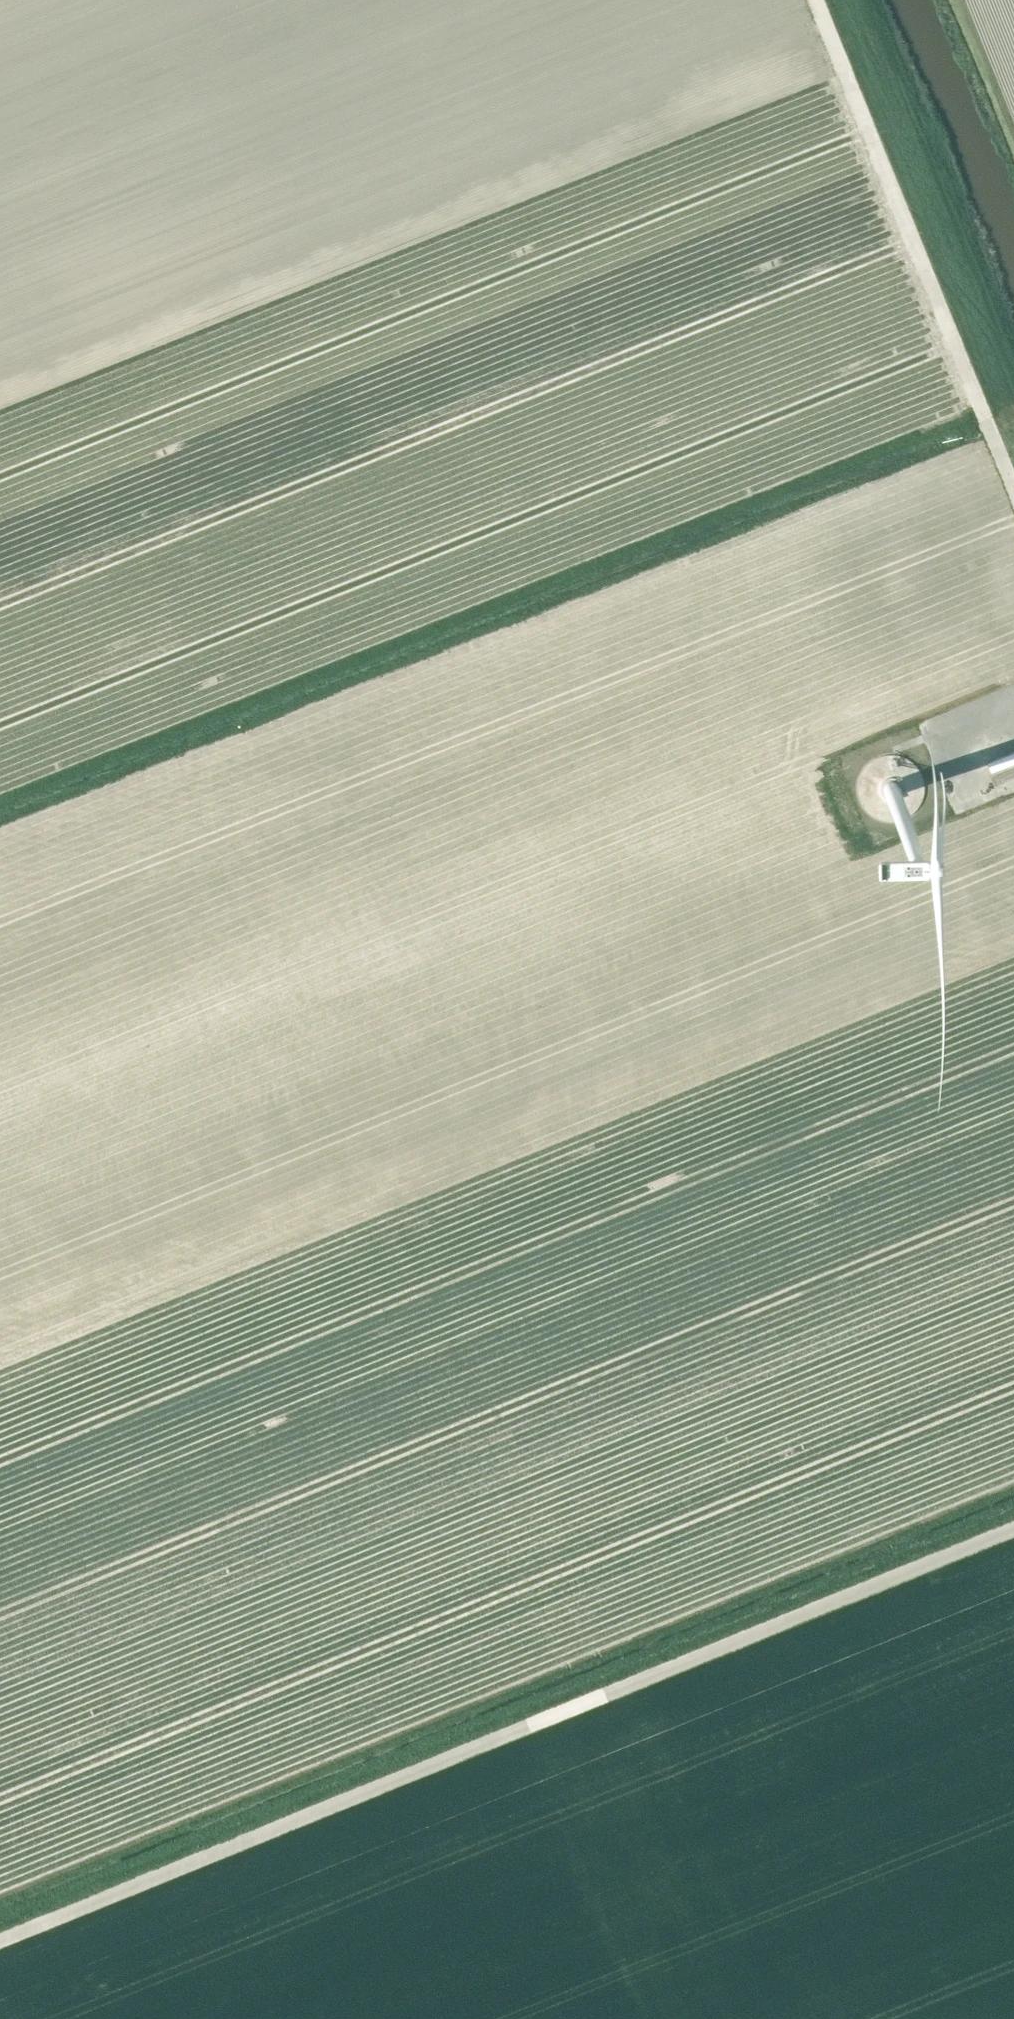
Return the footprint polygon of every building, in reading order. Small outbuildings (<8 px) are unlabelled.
[(878,786),(878,787),(878,788),(878,790),(879,791),(879,792),(880,793),(880,794),(881,795),(882,796),(882,797),(883,797),(884,798),(885,798),(886,799),(887,799),(888,799),(889,799),(890,799),(891,799),(892,799),(893,799),(894,799),(895,798),(896,798),(897,797),(898,797),(899,796),(899,795),(900,794),(900,793),(901,792),(902,791),(902,790),(902,788),(902,787),(902,786),(902,785),(902,784),(901,783),(901,782),(900,781),(899,780),(899,779),(898,778),(897,778),(896,777),(895,777),(894,776),(893,776),(892,776),(891,775),(890,775),(889,776),(888,776),(887,776),(886,776),(885,777),(884,777),(883,778),(882,778),(882,779),(881,780),(880,781),(879,782),(879,783),(878,784),(878,785),(878,786)]
